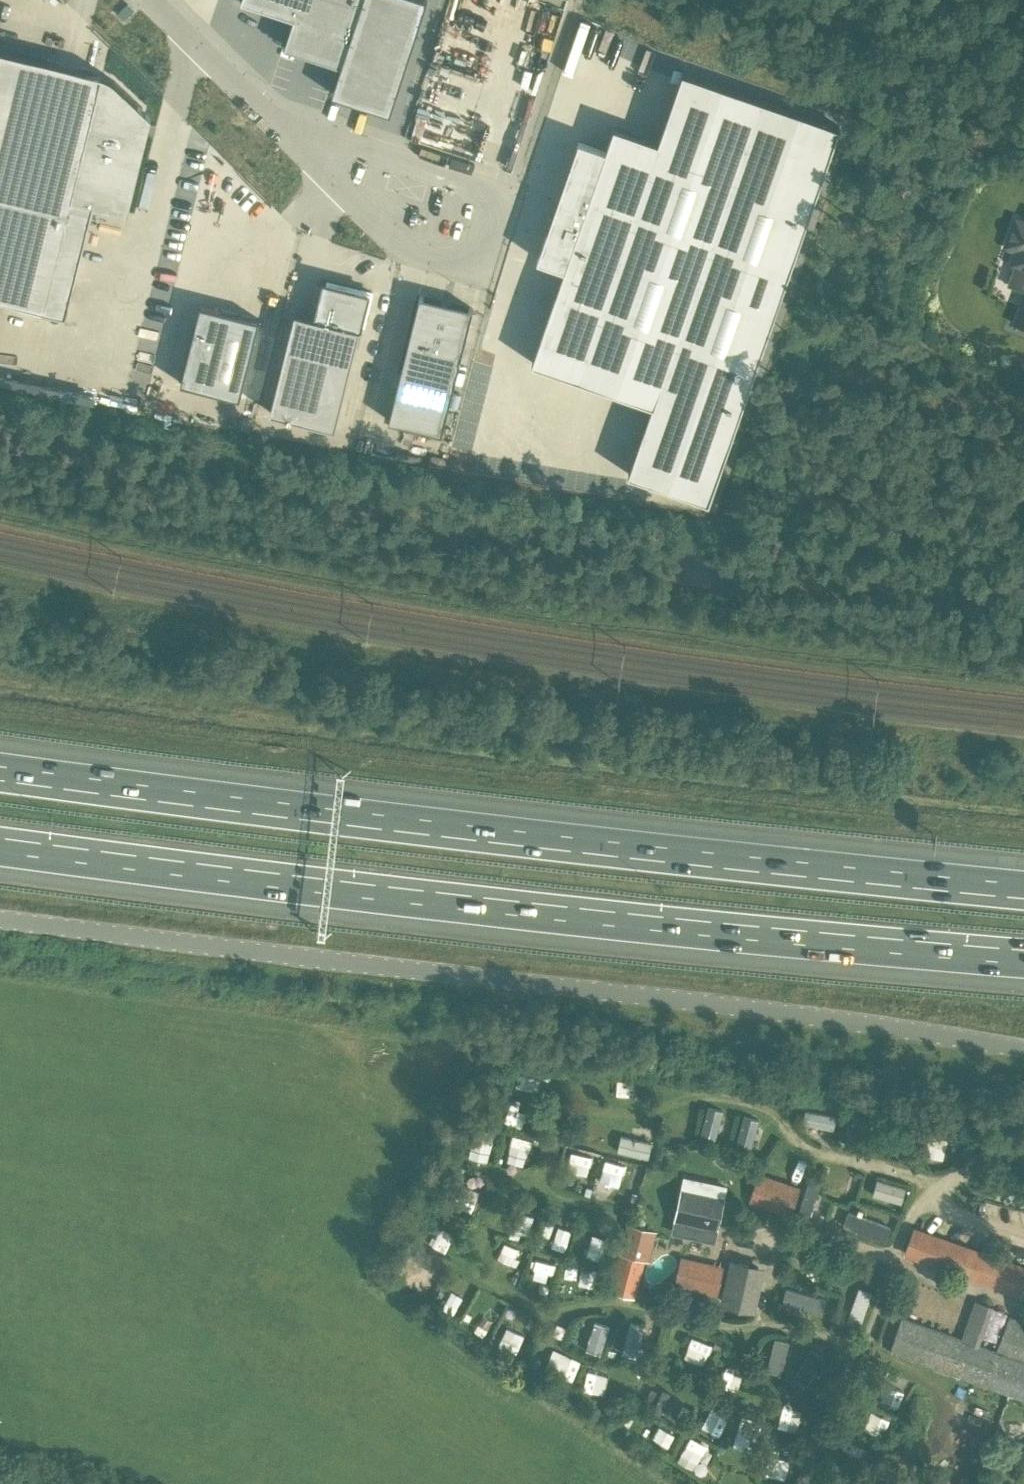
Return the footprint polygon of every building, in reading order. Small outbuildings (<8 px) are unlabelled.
[(294,15),(285,42),(341,60),(332,89),(390,108),(425,0),(251,0),(294,15)] [(45,305),(67,311),(96,194),(123,201),(124,201),(146,108),(142,104),(108,72),(102,70),(0,45),(0,294),(45,305)] [(568,277),(532,368),(656,414),(629,486),(708,516),(844,140),(687,83),(665,153),(617,135),(610,157),(581,148),(538,264),(568,277)] [(1007,245),(1017,249),(1012,263),(1015,264),(1014,268),(1023,272),(1023,221),(1016,218),(1007,245)] [(296,307),(271,408),(336,423),(361,324),(363,324),(372,287),(324,275),(315,312),(296,307)] [(420,290),(390,415),(443,429),(474,303),(470,302),(469,306),(423,295),(424,291),(420,290)] [(1023,291),(1013,322),(1023,326),(1023,290),(1023,291)] [(201,303),(182,382),(242,396),(261,318),(201,303)] [(709,1105),(701,1134),(716,1138),(724,1109),(709,1105)] [(805,1110),(803,1122),(834,1128),(836,1116),(805,1110)] [(744,1114),(737,1143),(751,1147),(759,1118),(744,1114)] [(849,1114),(845,1144),(860,1146),(864,1116),(849,1114)] [(622,1134),(618,1150),(649,1157),(653,1142),(622,1134)] [(837,1167),(829,1195),(843,1199),(852,1172),(837,1167)] [(760,1173),(751,1199),(791,1213),(800,1187),(760,1173)] [(877,1179),(873,1194),(902,1202),(906,1187),(877,1179)] [(809,1182),(798,1214),(809,1218),(820,1186),(809,1182)] [(681,1195),(674,1232),(713,1241),(716,1226),(722,1197),(713,1195),(682,1189),(681,1195)] [(849,1211),(844,1225),(886,1240),(891,1226),(849,1211)] [(650,1230),(628,1225),(612,1291),(634,1296),(650,1230)] [(1023,1291),(1023,1266),(915,1228),(907,1250),(1023,1291)] [(808,1250),(804,1262),(835,1271),(838,1260),(808,1250)] [(720,1269),(681,1260),(677,1285),(715,1293),(720,1269)] [(756,1267),(734,1262),(726,1300),(748,1305),(756,1267)] [(393,1276),(388,1279),(389,1280),(392,1284),(393,1283),(397,1281),(393,1276)] [(860,1287),(847,1320),(860,1325),(873,1291),(860,1287)] [(787,1288),(783,1303),(824,1314),(828,1299),(787,1288)] [(980,1344),(993,1307),(975,1300),(962,1338),(901,1317),(889,1351),(1023,1398),(1023,1321),(1008,1316),(996,1350),(980,1344)] [(595,1321),(587,1349),(601,1353),(610,1326),(595,1321)] [(631,1322),(623,1353),(637,1356),(645,1325),(631,1322)] [(776,1338),(768,1369),(782,1373),(789,1341),(776,1338)] [(812,1348),(795,1376),(808,1383),(824,1355),(812,1348)] [(534,1357),(531,1364),(538,1367),(541,1361),(534,1357)] [(640,1367),(635,1370),(639,1376),(644,1373),(640,1367)] [(793,1377),(790,1383),(796,1386),(799,1379),(793,1377)] [(696,1422),(691,1425),(694,1431),(699,1427),(696,1422)] [(724,1441),(719,1450),(723,1452),(728,1443),(724,1441)] [(1022,1449),(1010,1472),(1023,1479),(1023,1450),(1022,1449)]
